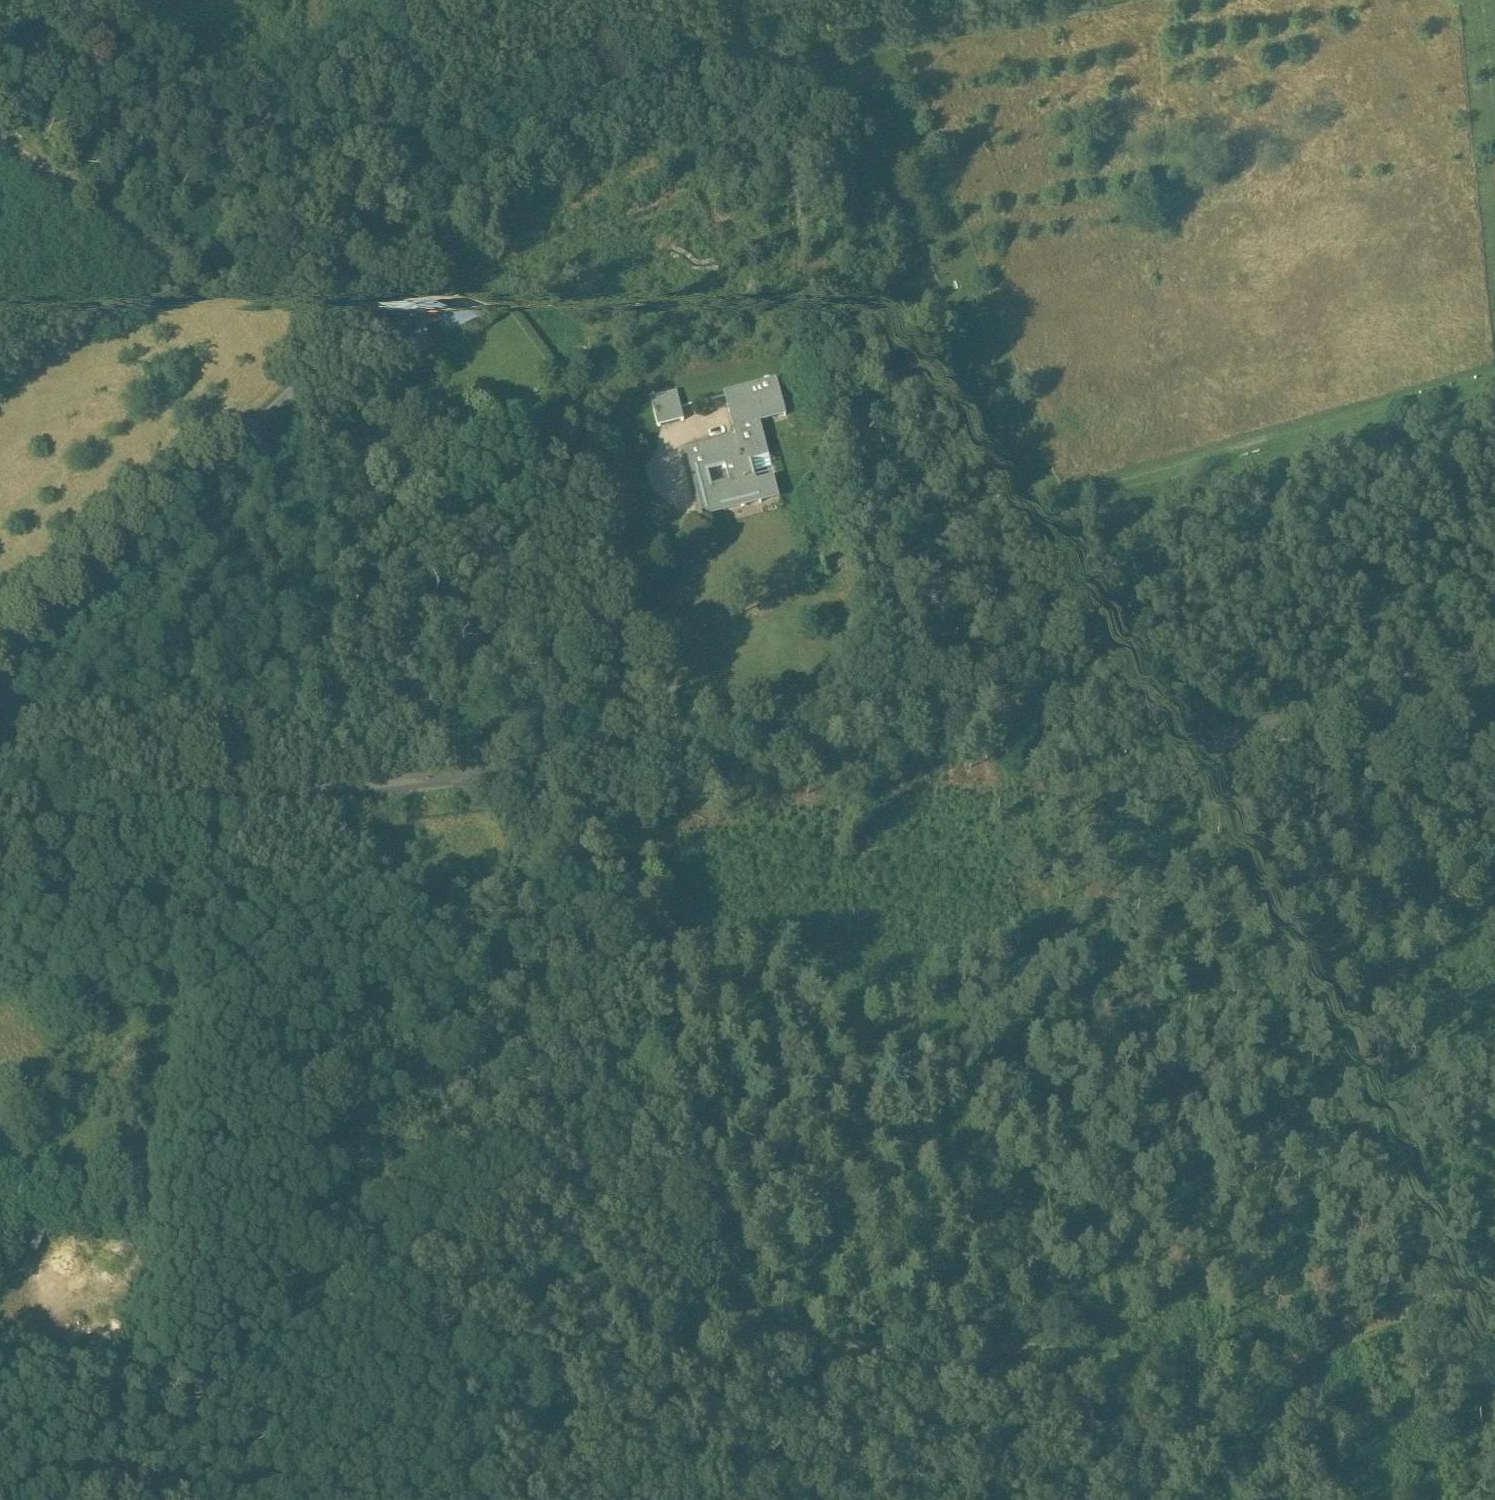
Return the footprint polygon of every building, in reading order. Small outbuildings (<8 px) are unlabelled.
[(746,523),(701,534),(716,593),(711,595),(712,596),(768,582),(769,587),(771,586),(760,545),(778,541),(768,502),(794,496),(786,465),(734,478),(746,523)] [(687,477),(661,484),(668,511),(694,505),(687,477)]
